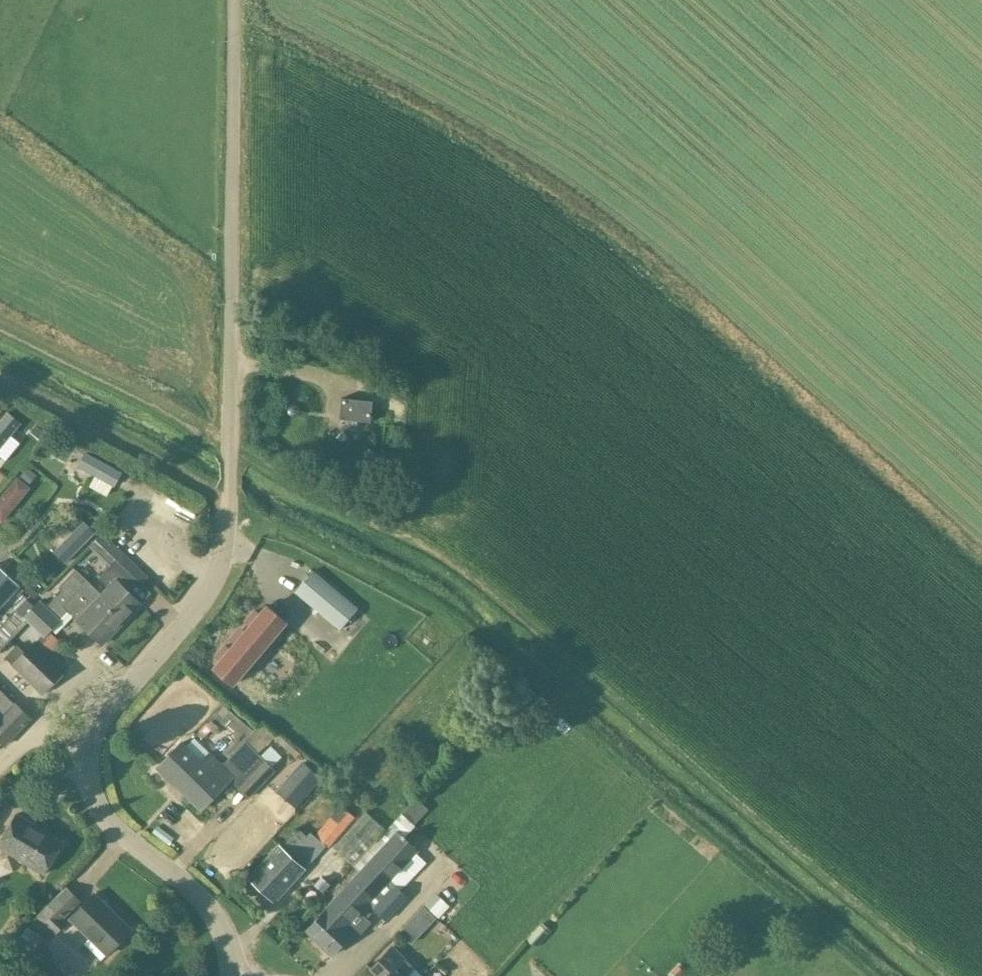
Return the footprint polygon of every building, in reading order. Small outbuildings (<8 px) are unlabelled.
[(372,422),(374,400),(341,397),(339,419),(372,422)] [(18,424),(7,415),(0,423),(0,445),(18,424)] [(124,473),(86,452),(78,467),(115,488),(124,473)] [(1,521),(28,490),(17,481),(0,501),(0,520),(1,521)] [(72,556),(103,525),(91,514),(60,545),(72,556)] [(108,588),(102,594),(78,619),(103,643),(142,604),(129,591),(139,580),(118,559),(99,578),(108,588)] [(21,586),(0,567),(0,608),(21,586)] [(78,619),(102,594),(76,569),(58,587),(62,591),(48,605),(62,619),(70,611),(78,619)] [(359,608),(314,570),(295,592),(340,630),(359,608)] [(62,619),(48,605),(41,599),(35,605),(27,599),(17,609),(23,616),(45,637),(45,636),(48,638),(41,645),(36,641),(25,652),(18,645),(6,657),(13,664),(43,693),(66,669),(51,655),(62,643),(50,632),(62,620),(62,619)] [(286,622),(267,605),(266,606),(266,607),(261,614),(255,609),(246,620),(251,625),(246,631),(242,629),(233,640),(237,643),(231,649),(226,645),(216,656),(222,660),(216,667),(215,668),(235,684),(236,683),(235,682),(255,658),(260,663),(271,650),(265,646),(285,622),(286,623),(286,622)] [(0,689),(0,746),(2,743),(5,746),(31,719),(11,700),(0,689)] [(246,741),(222,765),(210,753),(204,761),(187,744),(183,741),(157,767),(202,810),(230,782),(248,799),(275,770),(246,741)] [(322,777),(303,761),(277,792),(296,807),(322,777)] [(297,827),(281,845),(280,843),(249,878),(276,902),(306,868),(354,816),(342,806),(314,836),(310,832),(307,836),(297,827)] [(367,811),(334,847),(343,856),(344,856),(353,865),(386,829),(376,821),(376,820),(367,811)] [(64,841),(17,813),(0,841),(0,846),(44,873),(64,841)] [(399,832),(371,863),(329,907),(306,931),(332,956),(354,933),(347,927),(367,904),(384,920),(407,896),(390,880),(418,850),(399,832)] [(67,886),(37,916),(56,934),(67,923),(63,919),(76,905),(76,904),(81,899),(67,886)] [(435,890),(399,930),(414,943),(450,904),(435,890)] [(108,955),(132,930),(95,893),(70,918),(108,955)] [(542,922),(527,939),(536,948),(552,931),(542,922)] [(48,938),(33,928),(14,956),(29,966),(48,938)] [(415,969),(415,968),(392,947),(372,969),(380,975),(422,975),(415,969)]
